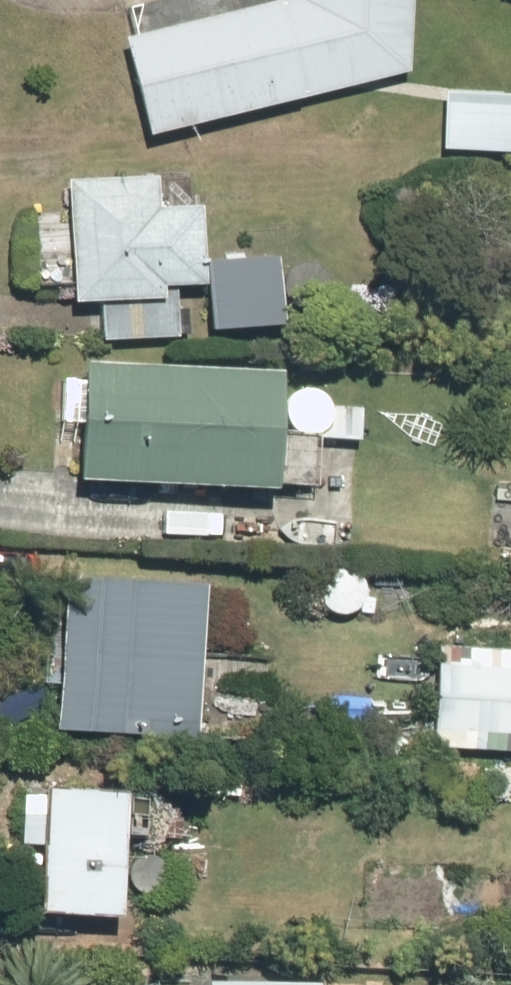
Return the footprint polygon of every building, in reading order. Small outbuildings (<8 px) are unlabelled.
[(114,31),(138,127),(402,62),(404,0),(239,0),(114,31)] [(507,148),(508,136),(510,136),(510,118),(508,118),(509,89),(438,86),(435,143),(507,148)] [(152,277),(196,275),(193,197),(151,198),(150,169),(59,172),(63,293),(152,289),(152,277)] [(270,249),(198,253),(202,317),(274,313),(270,249)] [(55,372),(54,415),(72,415),(71,468),(262,475),(266,359),(74,354),(73,372),(55,372)] [(355,435),(357,403),(325,401),(323,433),(355,435)] [(55,562),(44,716),(184,727),(195,572),(55,562)] [(425,740),(510,744),(510,644),(430,641),(425,740)] [(28,831),(24,899),(107,905),(115,779),(32,774),(31,781),(16,780),(12,830),(28,831)] [(304,973),(195,970),(195,984),(304,984),(304,973)]
